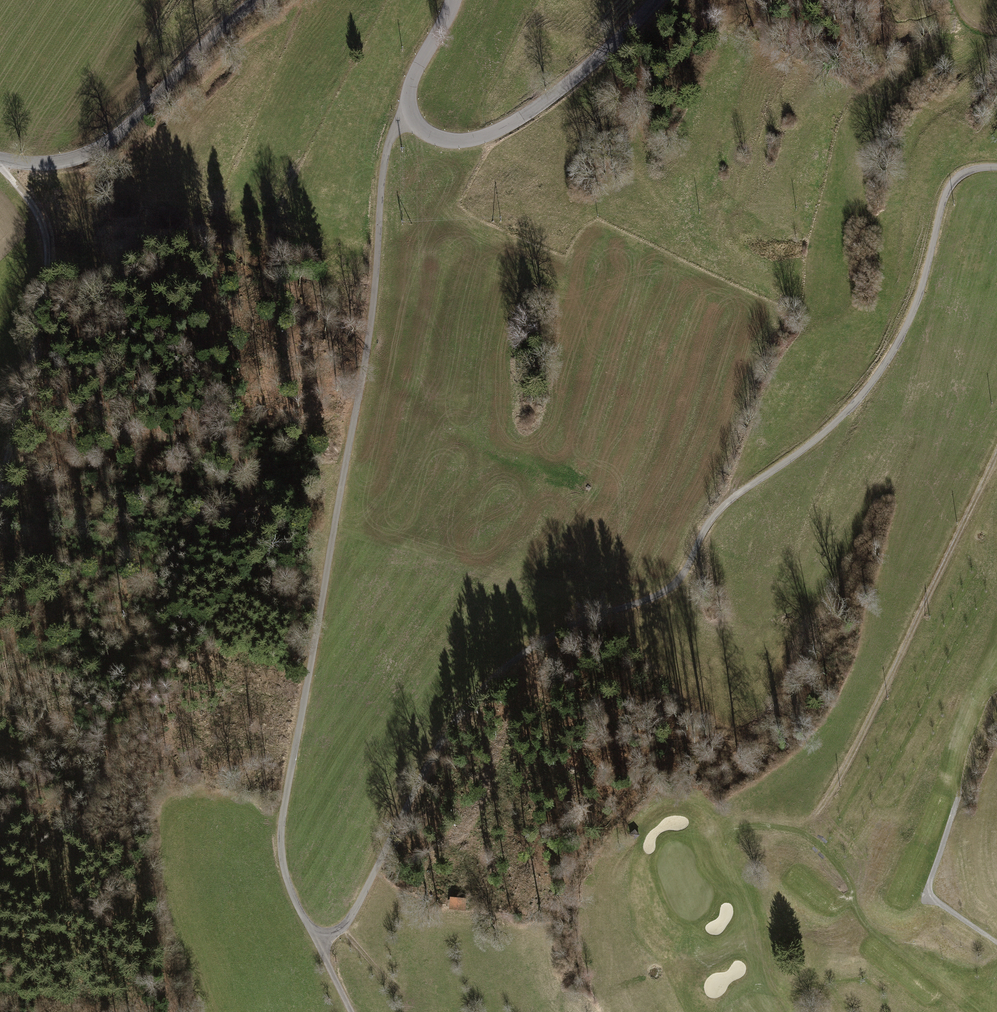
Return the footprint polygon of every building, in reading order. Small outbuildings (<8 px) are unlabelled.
[(249,516),(239,511),(230,526),(240,532),(249,516)] [(635,831),(630,836),(634,840),(639,836),(635,831)]
